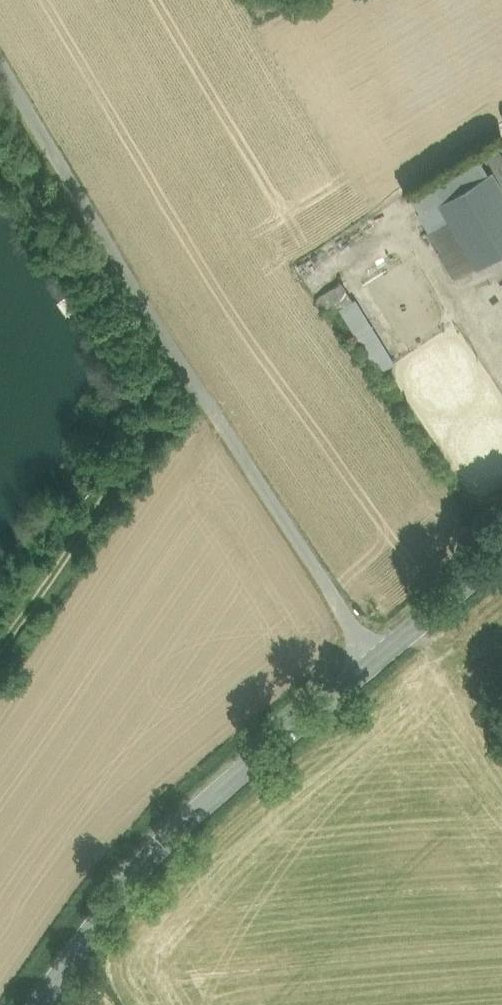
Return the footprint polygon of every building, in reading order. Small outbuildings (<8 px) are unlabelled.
[(491,168),(501,188),(501,162),(491,168)] [(439,199),(449,217),(476,262),(477,265),(501,249),(501,188),(491,168),(439,199)] [(434,202),(403,220),(406,225),(436,207),(434,202)] [(441,215),(411,233),(413,237),(443,219),(441,215)] [(461,271),(476,262),(449,217),(427,231),(435,244),(442,240),(461,271)] [(454,275),(461,271),(442,240),(435,244),(454,275)] [(341,281),(325,291),(335,308),(351,298),(341,281)] [(359,302),(346,310),(380,366),(393,358),(359,302)]
